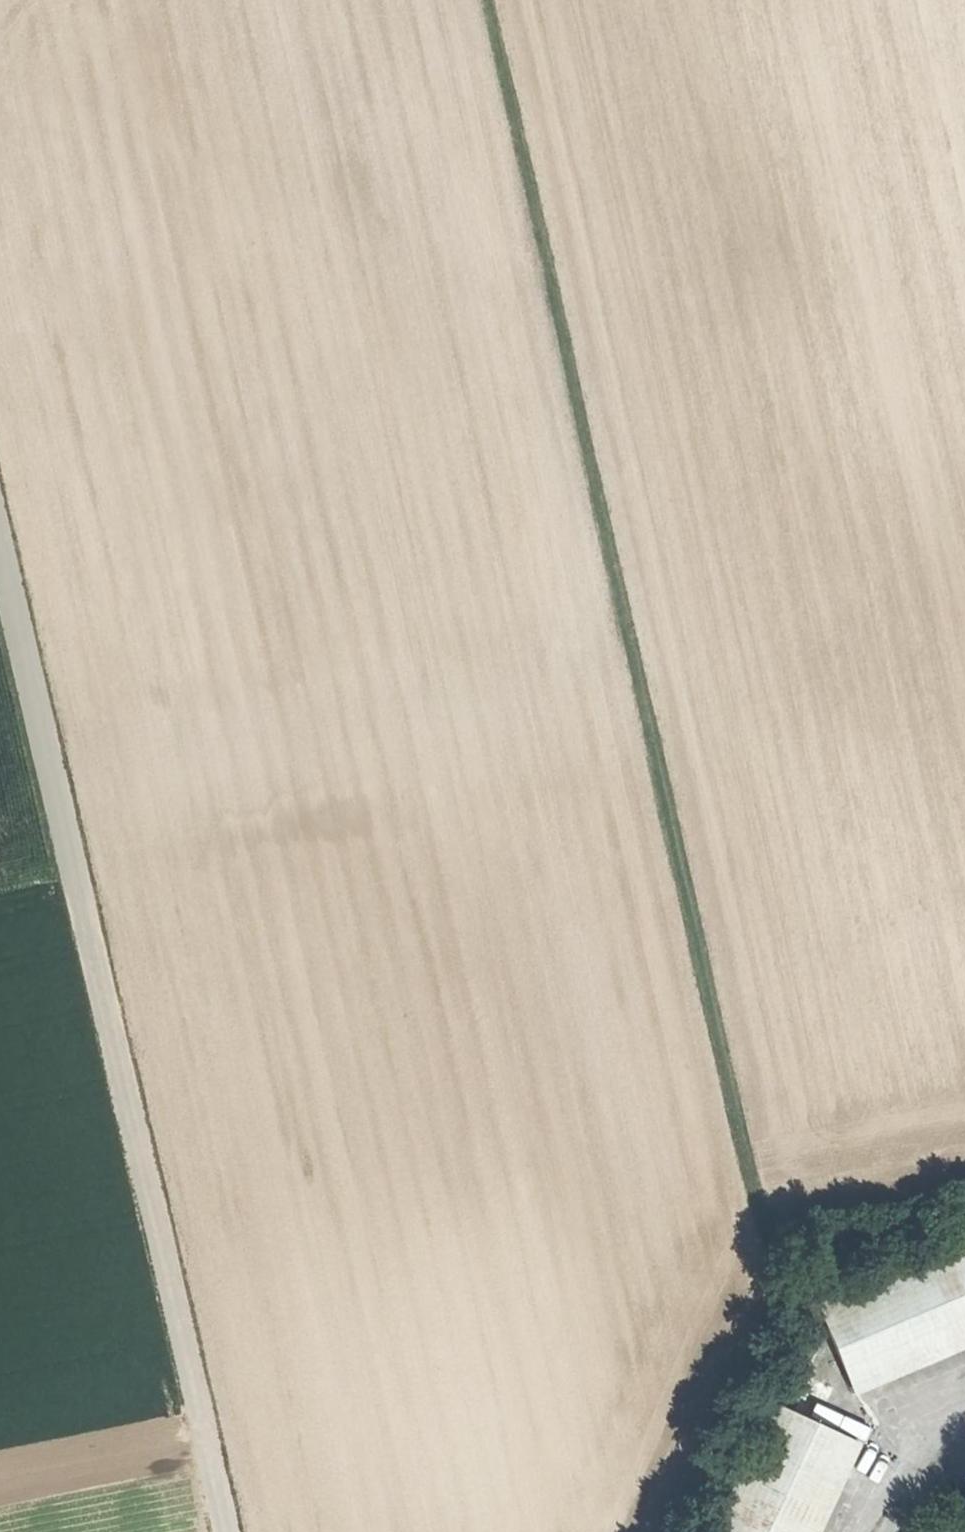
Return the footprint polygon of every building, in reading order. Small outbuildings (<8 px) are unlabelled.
[(869,1387),(964,1347),(964,1236),(829,1293),(869,1387)] [(787,1387),(717,1531),(832,1531),(881,1432),(787,1387)]
